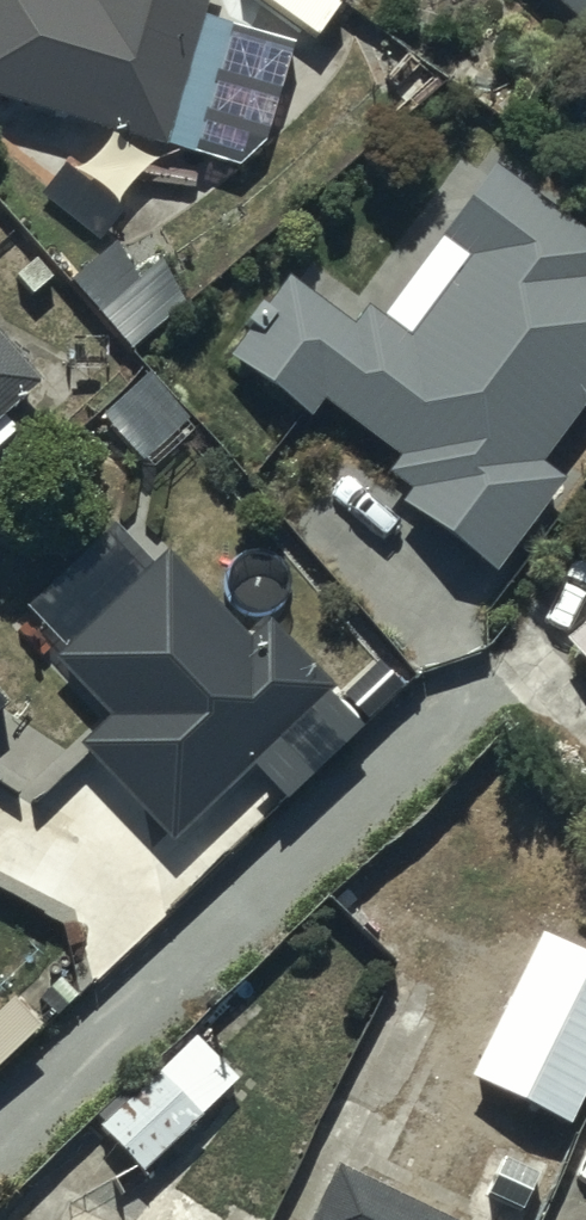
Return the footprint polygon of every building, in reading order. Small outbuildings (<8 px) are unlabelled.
[(162,146),(170,119),(206,130),(235,31),(204,21),(210,0),(95,0),(94,4),(79,0),(0,0),(0,98),(162,146)] [(585,30),(585,29),(585,0),(551,0),(585,30)] [(500,177),(387,331),(370,319),(356,338),(288,289),(230,368),(318,433),(331,416),(399,466),(386,483),(411,501),(402,514),(497,584),(566,491),(544,475),(585,417),(585,240),(500,177)] [(17,435),(4,420),(8,415),(37,389),(0,347),(0,450),(17,435)] [(81,750),(166,839),(251,758),(288,798),(365,725),(269,625),(247,645),(165,559),(55,664),(110,722),(81,750)] [(563,646),(585,673),(585,626),(563,646)] [(0,703),(0,726),(11,716),(0,703)] [(536,938),(465,1084),(564,1133),(585,1089),(585,962),(536,938)] [(97,1127),(143,1174),(226,1093),(180,1046),(97,1127)] [(331,1175),(310,1219),(427,1219),(331,1175)]
